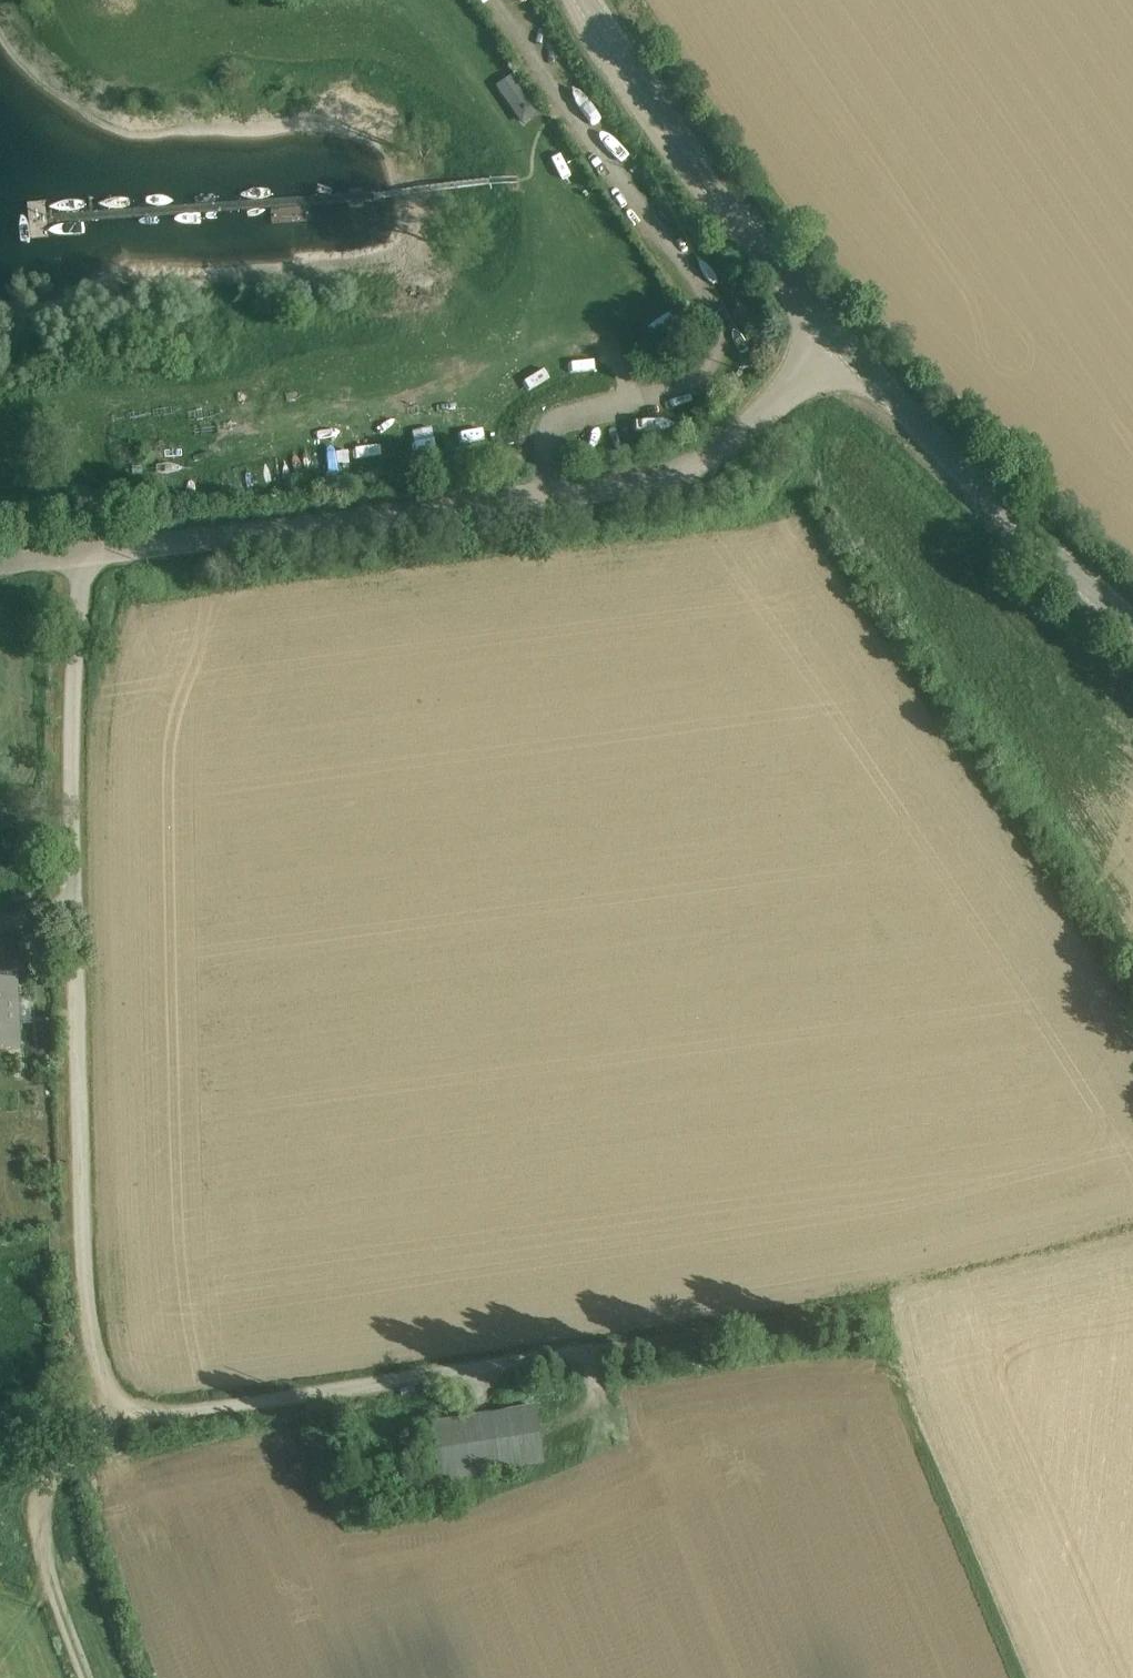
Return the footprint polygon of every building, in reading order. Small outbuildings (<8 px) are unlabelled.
[(495,86),(521,126),(540,114),(515,73),(495,86)] [(0,982),(0,1052),(23,1051),(21,981),(0,982)] [(543,1408),(423,1423),(434,1503),(467,1498),(464,1476),(551,1465),(543,1408)]
